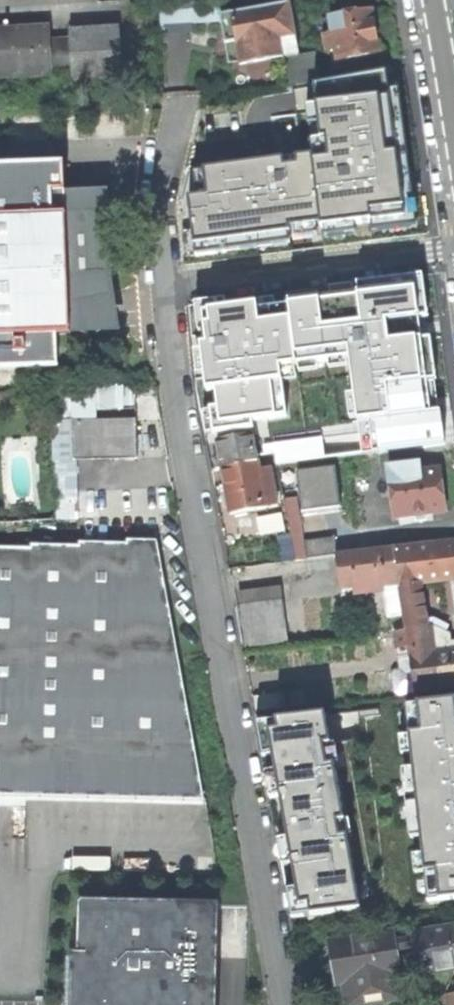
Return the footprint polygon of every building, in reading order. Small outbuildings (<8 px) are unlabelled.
[(192,24),(221,21),(223,15),(221,1),(161,4),(163,35),(192,33),(192,24)] [(297,49),(289,2),(270,5),(223,15),(225,35),(226,44),(232,42),(237,41),(240,60),(297,49)] [(334,51),(336,63),(379,55),(374,29),(371,13),(329,21),(332,36),(324,37),(327,52),(334,51)] [(50,76),(49,40),(48,26),(0,28),(0,79),(50,76)] [(71,39),(73,75),(73,81),(122,78),(120,29),(71,31),(71,39)] [(49,40),(50,76),(73,75),(71,39),(49,40)] [(299,54),(297,49),(240,60),(242,65),(284,57),(299,54)] [(299,54),(284,57),(290,91),(293,90),(314,87),(323,86),(322,82),(316,51),(299,54)] [(317,107),(380,98),(388,97),(388,93),(387,86),(385,73),(322,82),(323,86),(314,87),(317,107)] [(317,107),(314,87),(293,90),(297,115),(303,157),(312,156),(310,144),(322,142),(317,107)] [(398,92),(388,93),(388,97),(380,98),(388,157),(396,156),(403,208),(405,219),(372,223),(373,233),(417,227),(410,178),(398,92)] [(380,98),(317,107),(322,142),(310,144),(312,156),(321,225),(322,230),(355,226),(372,223),(370,212),(403,208),(396,156),(388,157),(380,98)] [(272,118),(278,161),(303,157),(297,115),(272,118)] [(317,225),(321,225),(312,156),(303,157),(278,161),(204,171),(208,197),(197,198),(189,199),(193,231),(195,246),(289,233),(291,233),(290,229),(296,228),(317,225)] [(58,365),(56,333),(119,331),(112,277),(110,214),(108,192),(64,191),(65,165),(0,167),(0,367),(58,365)] [(194,172),(197,198),(208,197),(204,171),(194,172)] [(405,219),(403,208),(370,212),(372,223),(405,219)] [(318,235),(317,225),(296,228),(298,237),(306,236),(318,235)] [(357,236),(355,226),(322,230),(323,241),(357,236)] [(185,258),(197,256),(195,246),(193,231),(182,232),(185,258)] [(290,244),(289,233),(195,246),(197,256),(290,244)] [(453,447),(453,279),(250,297),(250,298),(204,302),(215,430),(315,421),(311,378),(347,375),(352,428),(369,426),(371,454),(453,447)] [(54,409),(54,423),(84,422),(83,408),(54,409)] [(111,458),(137,457),(136,420),(84,422),(54,423),(55,460),(74,459),(111,458)] [(256,458),(237,460),(238,465),(222,468),(226,494),(229,513),(276,507),(270,468),(258,470),(256,458)] [(76,518),(74,459),(55,460),(58,519),(76,518)] [(394,517),(443,510),(440,488),(437,469),(418,472),(417,465),(403,467),(404,474),(388,476),(394,517)] [(337,466),(298,470),(302,512),(341,507),(339,485),(337,466)] [(27,805),(27,795),(203,800),(157,541),(128,540),(128,543),(80,542),(80,546),(32,545),(32,549),(0,548),(0,805),(27,805)] [(420,583),(443,580),(453,578),(453,541),(396,548),(401,585),(420,583)] [(385,587),(401,585),(396,548),(337,556),(340,572),(341,585),(380,580),(381,588),(385,587)] [(420,583),(401,585),(404,613),(407,631),(409,649),(410,656),(436,653),(432,626),(426,627),(420,583)] [(404,613),(401,585),(385,587),(389,615),(404,613)] [(239,591),(241,605),(283,600),(281,586),(239,591)] [(246,646),(288,640),(283,600),(241,605),(246,646)] [(436,653),(453,650),(453,643),(450,644),(449,635),(432,626),(436,653)] [(394,632),(397,650),(409,649),(407,631),(394,632)] [(397,654),(398,658),(410,656),(409,649),(397,650),(397,654)] [(410,656),(415,693),(453,687),(453,650),(436,653),(410,656)] [(407,705),(415,785),(405,786),(409,824),(419,823),(428,903),(453,900),(453,700),(407,705)] [(326,716),(267,722),(272,754),(275,772),(280,797),(287,839),(292,864),(297,889),(301,917),(361,911),(348,837),(341,838),(338,824),(345,822),(335,765),(328,766),(324,747),(331,746),(326,716)] [(262,756),(272,754),(267,722),(257,723),(262,756)] [(336,745),(331,746),(324,747),(328,766),(335,765),(339,764),(336,745)] [(270,799),(280,797),(275,772),(266,774),(270,799)] [(18,872),(16,806),(0,807),(0,872),(18,872)] [(350,821),(345,822),(338,824),(341,838),(348,837),(352,836),(350,821)] [(287,839),(278,841),(282,866),(292,864),(287,839)] [(287,891),(292,919),(301,917),(297,889),(287,891)] [(80,902),(79,953),(72,953),(71,1004),(218,1004),(218,967),(219,904),(80,902)] [(419,965),(421,973),(453,968),(453,927),(415,933),(416,938),(419,965)] [(397,969),(393,942),(391,934),(332,943),(336,963),(339,984),(344,983),(348,1004),(356,1004),(400,998),(396,975),(398,974),(397,969)] [(397,969),(419,965),(416,938),(393,942),(397,969)] [(443,994),(444,1004),(453,1004),(453,992),(443,994)]
